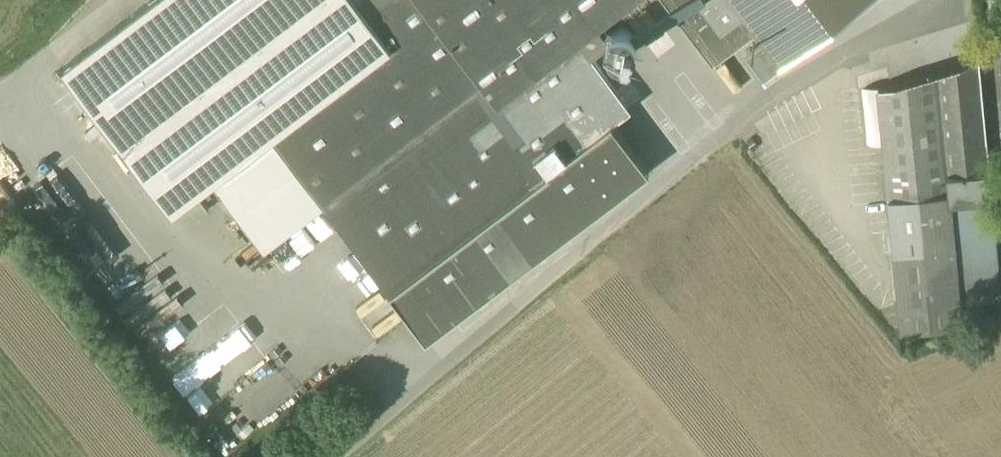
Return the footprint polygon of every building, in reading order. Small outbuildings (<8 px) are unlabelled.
[(324,205),(271,137),(390,46),(358,2),(356,0),(153,0),(63,69),(172,213),(178,209),(198,194),(212,183),(264,251),(324,205)] [(633,0),(361,0),(358,2),(390,46),(271,137),(324,205),(324,206),(483,85),(497,103),(578,41),(633,0)] [(737,44),(722,25),(721,25),(702,0),(666,0),(713,62),(737,44)] [(722,25),(741,10),(734,0),(702,0),(721,25),(722,25)] [(741,10),(756,29),(762,38),(763,39),(781,62),(782,63),(823,32),(821,30),(860,0),(734,0),(741,10)] [(756,29),(741,10),(722,25),(737,44),(756,29)] [(620,51),(621,51),(626,51),(630,49),(633,46),(635,41),(635,36),(633,32),(630,28),(625,26),(619,26),(615,28),(611,32),(610,37),(610,41),(611,46),(615,49),(620,51)] [(765,76),(782,63),(781,62),(763,39),(762,38),(750,48),(760,61),(755,64),(765,76)] [(549,171),(548,169),(535,153),(616,91),(578,41),(497,103),(483,85),(324,206),(390,293),(549,171)] [(760,61),(750,48),(745,51),(755,64),(760,61)] [(940,63),(902,83),(960,189),(998,168),(940,63)] [(629,108),(616,91),(535,153),(548,169),(612,121),(629,108)] [(810,113),(772,143),(923,331),(961,301),(810,113)] [(650,169),(612,121),(548,169),(549,171),(390,293),(427,340),(650,169)] [(198,194),(178,209),(189,223),(209,208),(198,194)] [(998,274),(994,221),(986,222),(986,229),(972,231),(972,236),(976,236),(977,247),(978,247),(979,264),(971,264),(972,276),(998,274)]
